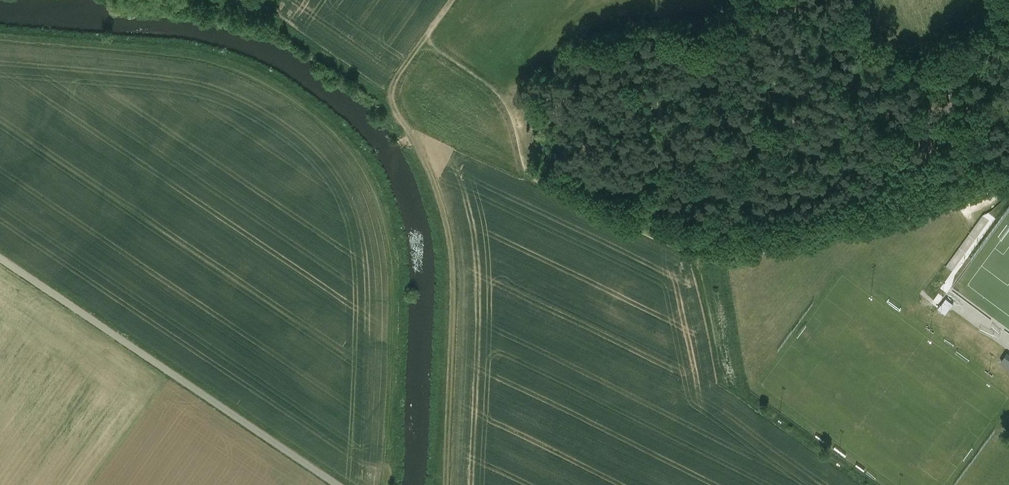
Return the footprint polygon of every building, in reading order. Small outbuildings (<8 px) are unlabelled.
[(946,297),(939,307),(946,311),(953,301),(946,297)]
